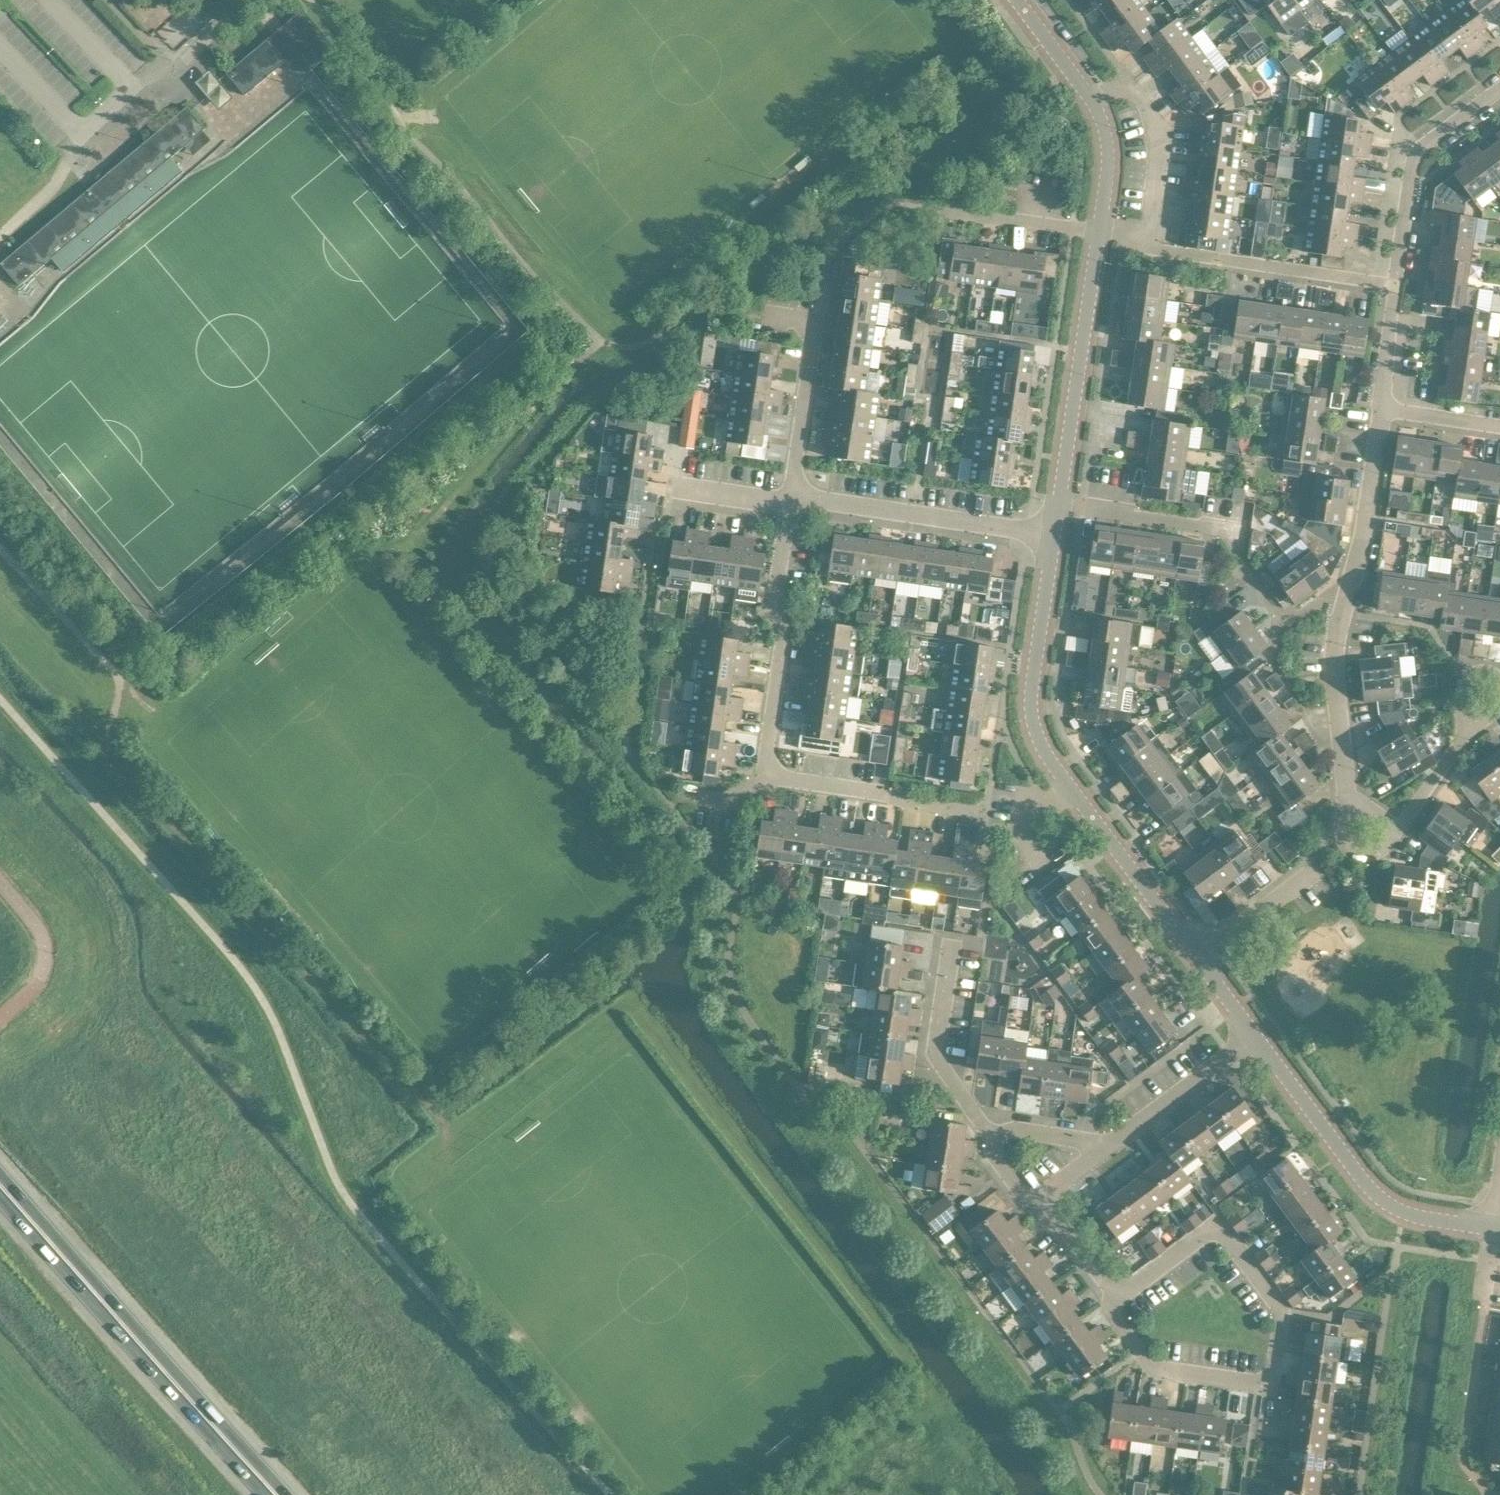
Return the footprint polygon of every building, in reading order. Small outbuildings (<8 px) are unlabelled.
[(1080,5),(1087,14),(1098,6),(1105,15),(1125,0),(1086,0),(1080,5)] [(1105,15),(1111,24),(1100,32),(1107,41),(1147,12),(1138,0),(1125,0),(1105,15)] [(1263,0),(1241,0),(1252,15),(1266,5),(1263,0)] [(1292,0),(1263,0),(1266,5),(1280,23),(1299,9),(1292,0)] [(1299,9),(1311,0),(1292,0),(1299,9)] [(1446,11),(1476,51),(1485,44),(1477,33),(1486,26),(1467,0),(1460,0),(1446,11)] [(1496,0),(1467,0),(1486,26),(1487,25),(1477,12),(1486,6),(1494,17),(1499,13),(1499,6),(1496,0)] [(173,45),(202,21),(189,6),(160,30),(173,45)] [(225,74),(243,96),(284,61),(301,64),(308,73),(336,49),(303,9),(225,74)] [(1446,11),(1428,24),(1450,53),(1459,46),(1467,58),(1476,51),(1446,11)] [(1147,12),(1107,41),(1114,51),(1125,42),(1132,52),(1177,18),(1176,18),(1160,30),(1147,12)] [(1177,18),(1132,52),(1148,40),(1155,49),(1143,57),(1150,66),(1190,37),(1177,18)] [(1428,24),(1410,38),(1440,78),(1449,71),(1440,60),(1450,53),(1428,24)] [(1190,37),(1150,66),(1157,76),(1168,68),(1175,76),(1204,55),(1190,37)] [(1440,78),(1410,38),(1392,51),(1413,80),(1422,74),(1430,85),(1440,78)] [(1392,51),(1373,65),(1403,105),(1412,98),(1404,87),(1413,80),(1392,51)] [(1204,55),(1175,76),(1182,86),(1171,94),(1177,103),(1217,73),(1204,55)] [(1403,105),(1373,65),(1354,79),(1365,94),(1355,101),(1369,120),(1380,112),(1377,107),(1385,101),(1394,112),(1403,105)] [(217,80),(213,75),(209,70),(195,82),(203,91),(217,80)] [(1232,92),(1217,73),(1177,103),(1184,112),(1195,104),(1203,114),(1232,92)] [(225,89),(217,80),(203,91),(211,101),(225,89)] [(1232,87),(1233,101),(1251,99),(1250,85),(1232,87)] [(225,89),(211,101),(218,109),(232,97),(225,89)] [(19,247),(0,263),(19,285),(205,128),(186,106),(19,247)] [(1192,130),(1191,141),(1240,149),(1245,114),(1236,113),(1223,115),(1222,122),(1208,120),(1206,132),(1192,130)] [(1321,137),(1370,145),(1372,133),(1358,131),(1360,119),(1324,114),(1321,137)] [(1280,129),(1280,143),(1293,143),(1293,129),(1280,129)] [(1495,134),(1499,139),(1490,146),(1499,159),(1499,130),(1495,134)] [(1370,145),(1321,137),(1318,160),(1353,165),(1355,154),(1368,156),(1370,145)] [(1240,149),(1191,141),(1189,153),(1203,155),(1201,166),(1237,171),(1240,149)] [(1370,145),(1368,156),(1384,159),(1386,147),(1370,145)] [(1490,146),(1481,152),(1477,147),(1468,154),(1491,186),(1499,179),(1499,159),(1490,146)] [(1491,186),(1468,154),(1458,162),(1462,167),(1453,173),(1455,176),(1455,175),(1472,197),(1471,197),(1473,200),(1491,186)] [(1288,157),(1265,156),(1265,174),(1287,174),(1288,157)] [(1318,160),(1314,183),(1363,190),(1365,178),(1351,176),(1353,165),(1318,160)] [(1186,175),(1184,186),(1233,194),(1237,171),(1201,166),(1199,177),(1186,175)] [(1433,198),(1432,210),(1431,211),(1463,216),(1463,215),(1465,202),(1471,197),(1472,197),(1455,175),(1455,176),(1437,189),(1436,198),(1433,198)] [(1314,183),(1311,205),(1346,210),(1348,199),(1362,201),(1363,190),(1314,183)] [(1233,194),(1184,186),(1182,198),(1196,200),(1194,211),(1230,216),(1233,194)] [(1311,205),(1307,228),(1357,235),(1377,238),(1378,227),(1345,222),(1346,210),(1311,205)] [(1431,211),(1432,210),(1423,209),(1421,222),(1442,225),(1440,235),(1472,240),(1476,217),(1463,215),(1463,216),(1431,211)] [(1187,222),(1184,246),(1229,253),(1231,239),(1227,239),(1230,216),(1194,211),(1193,222),(1187,222)] [(1279,236),(1298,236),(1298,222),(1280,222),(1279,236)] [(1357,235),(1307,228),(1304,251),(1322,254),(1320,266),(1343,269),(1345,256),(1340,255),(1341,244),(1355,246),(1357,235)] [(1432,245),(1430,257),(1469,263),(1472,240),(1440,235),(1438,246),(1432,245)] [(943,237),(939,260),(951,262),(949,280),(972,283),(977,247),(966,246),(967,241),(943,237)] [(977,247),(972,283),(994,286),(1000,246),(989,244),(988,249),(977,247)] [(1012,247),(1000,246),(994,286),(1017,290),(1022,254),(1011,252),(1012,247)] [(1033,256),(1022,254),(1017,290),(1040,293),(1043,275),(1055,277),(1058,254),(1034,251),(1033,256)] [(1469,263),(1430,257),(1428,269),(1435,270),(1433,280),(1465,285),(1469,263)] [(843,296),(878,301),(882,278),(864,275),(866,263),(843,260),(839,284),(844,285),(843,296)] [(1169,277),(1132,272),(1129,294),(1165,300),(1169,277)] [(1465,285),(1433,280),(1431,291),(1425,290),(1423,302),(1424,303),(1422,314),(1436,316),(1438,304),(1462,308),(1462,307),(1465,285)] [(1283,299),(1285,284),(1278,283),(1276,298),(1283,299)] [(1293,285),(1285,284),(1283,299),(1291,300),(1293,285)] [(1484,297),(1499,298),(1499,289),(1485,288),(1484,297)] [(922,305),(924,291),(910,289),(908,303),(922,305)] [(1326,305),(1328,290),(1320,289),(1318,304),(1326,305)] [(1328,290),(1326,305),(1333,306),(1336,292),(1328,290)] [(1129,294),(1126,316),(1162,321),(1165,300),(1129,294)] [(1207,294),(1205,306),(1221,308),(1223,296),(1207,294)] [(878,301),(843,296),(841,307),(836,307),(834,318),(875,324),(878,301)] [(1238,300),(1235,325),(1223,324),(1222,335),(1220,351),(1217,369),(1229,370),(1232,345),(1233,337),(1255,340),(1261,304),(1238,300)] [(1261,304),(1255,340),(1277,343),(1282,307),(1261,304)] [(1438,304),(1436,316),(1449,318),(1456,319),(1454,330),(1486,335),(1490,311),(1462,307),(1462,308),(1438,304)] [(987,306),(987,318),(1000,319),(1001,306),(987,306)] [(1221,308),(1205,306),(1204,318),(1220,320),(1221,308)] [(1303,310),(1282,307),(1277,343),(1298,346),(1303,310)] [(1325,313),(1303,310),(1298,346),(1319,349),(1325,313)] [(1325,313),(1319,349),(1341,352),(1346,316),(1325,313)] [(1162,321),(1126,316),(1123,338),(1137,340),(1137,339),(1159,342),(1159,341),(1162,321)] [(1346,316),(1341,352),(1363,356),(1368,319),(1346,316)] [(875,324),(834,318),(832,329),(838,330),(836,341),(871,347),(875,324)] [(923,331),(925,319),(915,318),(913,330),(923,331)] [(977,320),(976,330),(988,332),(989,322),(977,320)] [(989,322),(988,332),(1000,334),(1001,323),(989,322)] [(923,331),(913,330),(912,342),(922,343),(923,331)] [(1486,335),(1454,330),(1452,340),(1446,339),(1444,351),(1483,357),(1486,335)] [(1220,351),(1222,335),(1210,334),(1208,349),(1220,351)] [(1137,339),(1137,340),(1134,360),(1170,366),(1173,343),(1159,341),(1159,342),(1137,339)] [(781,343),(758,340),(756,352),(739,349),(735,373),(771,378),(772,367),(778,367),(781,343)] [(829,352),(827,363),(868,369),(882,371),(885,349),(871,347),(836,341),(834,352),(829,352)] [(999,346),(997,358),(979,356),(977,367),(995,369),(1036,375),(1038,364),(1033,363),(1034,351),(999,346)] [(1112,349),(1111,357),(1125,359),(1127,351),(1112,349)] [(951,350),(950,362),(960,364),(961,352),(951,350)] [(1483,357),(1444,351),(1442,363),(1449,364),(1447,375),(1479,380),(1483,357)] [(1125,359),(1111,357),(1110,365),(1124,367),(1125,359)] [(1134,360),(1131,382),(1167,387),(1170,366),(1134,360)] [(950,362),(948,374),(958,376),(960,364),(950,362)] [(868,369),(827,363),(826,375),(831,375),(829,387),(865,392),(868,369)] [(908,363),(907,375),(917,376),(918,364),(908,363)] [(1036,375),(995,369),(992,392),(1028,397),(1029,386),(1034,387),(1036,375)] [(735,373),(732,395),(781,402),(783,391),(769,389),(771,378),(735,373)] [(917,376),(907,375),(905,387),(915,388),(917,376)] [(1479,380),(1447,375),(1446,385),(1439,384),(1437,397),(1476,403),(1479,380)] [(1167,387),(1131,382),(1127,404),(1155,408),(1164,409),(1174,411),(1177,389),(1167,387)] [(878,394),(865,392),(829,387),(827,398),(841,400),(840,411),(875,417),(878,394)] [(1331,391),(1330,399),(1342,401),(1343,393),(1331,391)] [(992,392),(989,414),(1030,420),(1031,409),(1026,408),(1028,397),(992,392)] [(1285,415),(1321,420),(1324,398),(1288,393),(1285,415)] [(732,395),(728,418),(764,423),(766,412),(779,414),(780,409),(781,402),(732,395)] [(955,397),(945,395),(943,407),(953,409),(955,397)] [(1342,401),(1330,399),(1329,407),(1341,408),(1342,401)] [(780,409),(779,414),(788,415),(790,404),(781,402),(780,409)] [(953,409),(943,407),(941,419),(951,421),(953,409)] [(1155,408),(1153,419),(1175,422),(1183,424),(1184,413),(1174,411),(1164,409),(1155,408)] [(824,420),(822,432),(872,439),(875,417),(840,411),(838,423),(824,420)] [(1030,420),(989,414),(985,436),(976,435),(976,436),(1021,442),(1023,431),(1028,432),(1030,420)] [(1285,415),(1282,436),(1318,441),(1321,420),(1285,415)] [(764,423),(728,418),(725,441),(743,444),(741,456),(764,459),(768,435),(762,434),(764,423)] [(1153,419),(1150,441),(1186,447),(1190,425),(1183,424),(1175,422),(1153,419)] [(769,426),(768,453),(786,453),(786,426),(769,426)] [(612,453),(662,460),(663,449),(650,447),(651,435),(616,429),(612,453)] [(1127,438),(1142,440),(1143,432),(1128,430),(1127,438)] [(872,439),(822,432),(821,443),(835,445),(833,457),(868,463),(872,439)] [(693,447),(695,436),(681,433),(679,445),(693,447)] [(1335,444),(1337,436),(1325,435),(1324,442),(1335,444)] [(976,436),(972,458),(1013,464),(1015,453),(1010,452),(1011,441),(1021,443),(1021,442),(976,436)] [(1318,441),(1282,436),(1278,458),(1302,462),(1310,463),(1315,464),(1315,463),(1318,441)] [(1397,436),(1392,473),(1414,476),(1419,440),(1397,436)] [(1142,440),(1127,438),(1126,446),(1141,448),(1142,440)] [(929,440),(927,452),(937,453),(939,441),(929,440)] [(1419,440),(1414,476),(1436,479),(1441,443),(1419,440)] [(1186,447),(1150,441),(1147,463),(1183,468),(1186,447)] [(1335,444),(1324,442),(1322,450),(1334,452),(1335,444)] [(1463,446),(1441,443),(1436,479),(1456,482),(1457,482),(1460,460),(1461,460),(1463,446)] [(927,452),(925,463),(935,465),(937,453),(927,452)] [(662,460),(612,453),(609,475),(645,481),(646,469),(660,471),(662,460)] [(1013,464),(972,458),(969,482),(1005,487),(1006,475),(1012,476),(1013,464)] [(1457,482),(1456,482),(1454,496),(1476,499),(1481,463),(1461,460),(1460,460),(1457,482)] [(1315,464),(1310,463),(1302,462),(1300,473),(1304,474),(1301,495),(1309,497),(1345,502),(1349,480),(1338,478),(1340,467),(1315,463),(1315,464)] [(1183,468),(1147,463),(1144,485),(1155,487),(1153,498),(1182,502),(1184,492),(1192,493),(1195,470),(1183,468)] [(1481,463),(1476,499),(1497,502),(1499,485),(1499,466),(1481,463)] [(645,481),(609,475),(606,498),(655,505),(657,494),(643,492),(645,481)] [(1212,494),(1211,519),(1235,520),(1236,494),(1212,494)] [(1301,495),(1301,496),(1299,514),(1301,518),(1306,519),(1307,519),(1303,526),(1315,534),(1334,545),(1337,528),(1331,527),(1332,523),(1342,525),(1345,502),(1309,497),(1301,495)] [(589,518),(638,526),(640,514),(653,516),(655,505),(606,498),(603,520),(589,518)] [(1442,516),(1430,515),(1429,523),(1449,525),(1452,508),(1443,506),(1442,516)] [(1408,519),(1409,511),(1397,510),(1396,518),(1408,519)] [(1409,511),(1408,519),(1429,523),(1430,515),(1409,511)] [(589,518),(585,541),(621,547),(622,535),(636,537),(638,526),(589,518)] [(1385,521),(1384,529),(1396,531),(1401,532),(1400,536),(1410,537),(1412,525),(1385,521)] [(1091,548),(1080,547),(1076,574),(1087,576),(1089,564),(1111,568),(1117,528),(1095,525),(1091,548)] [(1412,525),(1410,537),(1420,538),(1419,545),(1430,547),(1432,536),(1433,528),(1412,525)] [(1298,534),(1302,539),(1284,553),(1290,561),(1312,590),(1330,577),(1317,558),(1334,545),(1315,534),(1303,526),(1298,534)] [(847,531),(822,527),(819,550),(831,552),(828,570),(852,573),(857,538),(846,536),(847,531)] [(1117,528),(1111,568),(1133,571),(1138,531),(1117,528)] [(1433,528),(1432,536),(1433,536),(1432,539),(1438,540),(1439,537),(1444,538),(1445,530),(1433,528)] [(1476,532),(1475,537),(1491,539),(1493,530),(1477,528),(1476,532)] [(690,580),(698,530),(686,529),(684,542),(672,541),(667,576),(690,580)] [(698,530),(690,580),(713,583),(718,547),(707,546),(709,532),(698,530)] [(1465,530),(1463,538),(1475,539),(1476,532),(1465,530)] [(1160,535),(1138,531),(1133,571),(1154,574),(1160,535)] [(868,539),(857,538),(852,573),(874,577),(880,536),(869,534),(868,539)] [(729,549),(718,547),(713,583),(735,586),(743,537),(731,535),(729,549)] [(1181,538),(1160,535),(1154,574),(1175,577),(1181,538)] [(892,537),(880,536),(874,577),(897,580),(902,544),(891,543),(892,537)] [(754,539),(743,537),(735,586),(759,590),(764,554),(752,552),(754,539)] [(1204,541),(1181,538),(1175,577),(1198,580),(1204,541)] [(1475,539),(1463,538),(1462,545),(1474,547),(1475,539)] [(621,547),(585,541),(582,564),(631,571),(633,560),(619,558),(621,547)] [(913,546),(902,544),(897,580),(920,583),(926,542),(914,541),(913,546)] [(926,542),(920,583),(942,587),(947,551),(936,549),(937,544),(926,542)] [(958,553),(947,551),(942,587),(965,590),(971,549),(959,547),(958,553)] [(982,551),(971,549),(965,590),(986,593),(985,599),(1000,601),(1003,578),(991,576),(993,558),(981,556),(982,551)] [(1270,571),(1261,577),(1279,602),(1288,595),(1294,604),(1312,590),(1290,561),(1273,574),(1270,571)] [(1406,561),(1404,575),(1399,611),(1420,614),(1427,570),(1428,564),(1406,561)] [(631,571),(582,564),(579,587),(614,592),(616,580),(630,582),(631,571)] [(1420,614),(1441,617),(1442,617),(1446,591),(1447,591),(1448,582),(1449,574),(1427,570),(1420,614)] [(1404,575),(1382,572),(1377,608),(1399,611),(1404,575)] [(1442,617),(1441,617),(1439,627),(1462,630),(1467,594),(1454,592),(1455,583),(1448,582),(1447,591),(1446,591),(1442,617)] [(1208,586),(1196,584),(1195,592),(1207,594),(1208,586)] [(1489,597),(1467,594),(1462,630),(1475,632),(1472,655),(1480,656),(1489,597)] [(1480,656),(1488,658),(1491,634),(1499,636),(1499,599),(1489,597),(1480,656)] [(867,622),(869,612),(857,610),(855,620),(867,622)] [(1222,652),(1254,628),(1241,610),(1221,625),(1214,616),(1193,632),(1200,641),(1209,634),(1222,652)] [(881,614),(869,612),(867,622),(880,624),(881,614)] [(914,619),(912,629),(925,630),(927,613),(915,612),(914,619)] [(1066,624),(1085,626),(1086,614),(1068,612),(1066,624)] [(1158,614),(1157,621),(1169,623),(1170,615),(1158,614)] [(912,629),(914,619),(891,616),(890,626),(912,629)] [(1142,624),(1132,622),(1096,617),(1093,639),(1129,645),(1138,646),(1142,624)] [(805,643),(854,650),(858,627),(822,621),(820,633),(807,631),(805,643)] [(1169,623),(1157,621),(1156,629),(1167,631),(1169,623)] [(946,634),(958,635),(959,625),(947,624),(946,634)] [(1235,668),(1228,674),(1221,679),(1228,688),(1235,683),(1250,672),(1244,663),(1268,646),(1254,628),(1222,652),(1235,668)] [(698,657),(748,664),(749,653),(736,651),(737,639),(702,634),(698,657)] [(1082,645),(1082,634),(1064,634),(1064,645),(1082,645)] [(1129,645),(1093,639),(1089,661),(1126,666),(1129,645)] [(957,641),(954,664),(994,670),(996,659),(991,658),(993,646),(957,641)] [(1374,646),(1375,658),(1359,660),(1361,680),(1401,676),(1399,657),(1407,656),(1406,642),(1374,646)] [(854,650),(805,643),(803,654),(817,656),(815,667),(851,673),(860,674),(864,651),(854,650)] [(908,658),(918,659),(918,656),(920,657),(920,659),(930,660),(932,651),(921,649),(921,652),(919,651),(920,647),(910,646),(908,658)] [(1066,657),(1081,659),(1082,651),(1068,649),(1066,657)] [(900,670),(902,657),(890,655),(889,668),(900,670)] [(748,664),(698,657),(695,680),(731,685),(732,674),(746,676),(748,664)] [(1081,659),(1066,657),(1065,665),(1080,667),(1081,659)] [(918,659),(908,658),(906,670),(916,671),(918,659)] [(1089,661),(1086,682),(1122,687),(1126,666),(1089,661)] [(994,670),(954,664),(950,687),(986,692),(987,681),(993,682),(994,670)] [(800,676),(798,688),(848,695),(851,673),(815,667),(814,678),(800,676)] [(1169,687),(1174,673),(1158,668),(1153,682),(1169,687)] [(1235,683),(1228,688),(1220,695),(1233,713),(1265,689),(1251,671),(1250,672),(1235,683)] [(1279,678),(1275,672),(1265,679),(1270,685),(1279,678)] [(1401,676),(1361,680),(1363,701),(1377,699),(1378,714),(1383,711),(1405,709),(1410,708),(1409,695),(1403,695),(1401,676)] [(1279,678),(1270,685),(1274,692),(1284,685),(1279,678)] [(695,680),(692,702),(741,710),(743,698),(729,696),(731,685),(695,680)] [(1122,687),(1086,682),(1083,704),(1099,707),(1096,727),(1131,718),(1129,711),(1119,709),(1122,687)] [(950,687),(947,710),(988,716),(989,704),(984,703),(986,692),(950,687)] [(848,695),(798,688),(797,699),(810,701),(809,712),(844,718),(848,695)] [(1265,689),(1233,713),(1246,730),(1278,706),(1265,689)] [(901,703),(911,704),(913,692),(903,691),(901,703)] [(1297,702),(1292,696),(1283,703),(1287,709),(1297,702)] [(692,702),(688,725),(724,730),(726,719),(739,721),(741,710),(692,702)] [(911,704),(901,703),(900,715),(910,716),(911,704)] [(1291,724),(1278,706),(1246,730),(1258,747),(1259,747),(1279,732),(1280,733),(1291,724)] [(988,716),(947,710),(935,708),(932,730),(943,732),(979,737),(981,726),(986,727),(988,716)] [(1378,714),(1388,730),(1370,740),(1381,758),(1416,737),(1406,720),(1411,718),(1405,709),(1383,711),(1378,714)] [(844,718),(809,712),(807,724),(802,723),(798,747),(839,753),(844,718)] [(1220,737),(1235,728),(1227,715),(1212,724),(1220,737)] [(1131,718),(1096,727),(1109,744),(1107,746),(1120,764),(1149,742),(1136,724),(1133,726),(1131,718)] [(724,730),(688,725),(685,747),(734,755),(736,743),(722,741),(724,730)] [(1298,746),(1310,737),(1305,730),(1293,739),(1298,746)] [(979,737),(943,732),(940,755),(981,761),(983,749),(977,748),(979,737)] [(1259,747),(1258,747),(1247,755),(1261,774),(1292,750),(1280,733),(1279,732),(1259,747)] [(897,736),(895,748),(905,749),(907,737),(897,736)] [(1157,736),(1149,742),(1120,764),(1133,781),(1170,753),(1157,736)] [(1314,743),(1310,737),(1298,746),(1302,752),(1314,743)] [(1416,737),(1381,758),(1391,776),(1409,766),(1415,775),(1437,762),(1431,752),(1419,759),(1413,750),(1421,746),(1416,737)] [(889,747),(872,744),(869,760),(887,762),(889,747)] [(734,755),(685,747),(682,771),(717,776),(719,764),(733,766),(734,755)] [(1234,764),(1222,747),(1213,754),(1225,770),(1234,764)] [(905,749),(895,748),(893,760),(903,761),(905,749)] [(1487,758),(1499,776),(1499,749),(1487,758)] [(1292,750),(1261,774),(1273,791),(1305,767),(1292,750)] [(981,761),(940,755),(928,753),(925,776),(972,783),(974,771),(979,772),(981,761)] [(1183,771),(1170,753),(1133,781),(1146,798),(1175,776),(1183,771)] [(1487,758),(1469,772),(1486,795),(1472,804),(1489,821),(1490,821),(1499,814),(1499,802),(1496,796),(1499,793),(1499,776),(1487,758)] [(1305,767),(1273,791),(1286,808),(1277,816),(1288,830),(1307,816),(1297,802),(1319,785),(1305,767)] [(1188,794),(1175,776),(1146,798),(1159,816),(1174,805),(1181,814),(1219,785),(1212,776),(1188,794)] [(1227,797),(1242,788),(1236,777),(1220,785),(1227,797)] [(1114,795),(1126,786),(1121,779),(1109,788),(1114,795)] [(1131,792),(1126,786),(1114,795),(1119,801),(1131,792)] [(1456,804),(1453,809),(1443,803),(1431,819),(1464,843),(1476,826),(1482,831),(1489,821),(1469,807),(1466,812),(1456,804)] [(761,820),(755,856),(779,859),(786,810),(775,808),(773,822),(761,820)] [(798,812),(786,810),(779,859),(801,863),(807,827),(796,826),(798,812)] [(818,829),(807,827),(801,863),(824,866),(831,817),(820,815),(818,829)] [(831,817),(824,866),(823,875),(845,879),(852,834),(841,832),(843,818),(831,817)] [(1180,829),(1184,826),(1178,817),(1173,820),(1180,829)] [(1464,843),(1431,819),(1419,836),(1429,843),(1421,855),(1443,864),(1444,864),(1448,857),(1445,855),(1451,846),(1458,851),(1464,843)] [(852,834),(845,879),(868,882),(876,823),(865,822),(863,835),(852,834)] [(876,823),(868,882),(890,885),(897,840),(886,839),(888,825),(876,823)] [(941,857),(936,892),(958,895),(969,825),(957,823),(952,858),(941,857)] [(969,825),(958,895),(957,905),(980,909),(987,863),(975,862),(980,826),(969,825)] [(1169,827),(1151,831),(1154,846),(1172,842),(1169,827)] [(897,840),(890,885),(913,889),(922,830),(910,828),(907,852),(896,850),(898,841),(897,840)] [(1215,842),(1239,874),(1257,860),(1233,828),(1215,842)] [(922,830),(913,889),(936,892),(941,857),(930,855),(933,831),(922,830)] [(1298,854),(1286,837),(1274,847),(1286,863),(1298,854)] [(1239,874),(1215,842),(1198,855),(1221,887),(1239,874)] [(1173,858),(1163,866),(1182,891),(1192,884),(1203,900),(1221,887),(1198,855),(1180,868),(1173,858)] [(1394,864),(1391,885),(1436,892),(1439,871),(1443,872),(1444,864),(1443,864),(1421,855),(1418,868),(1394,864)] [(1078,875),(1066,884),(1059,874),(1038,890),(1051,907),(1057,903),(1066,914),(1092,894),(1078,875)] [(1249,874),(1243,879),(1252,891),(1258,886),(1249,874)] [(1252,891),(1243,879),(1236,884),(1245,896),(1252,891)] [(1479,882),(1468,881),(1466,895),(1477,896),(1479,882)] [(1436,892),(1391,885),(1388,905),(1412,909),(1410,921),(1438,925),(1440,913),(1433,912),(1436,892)] [(1106,912),(1092,894),(1066,914),(1079,932),(1106,912)] [(1120,930),(1106,912),(1079,932),(1093,950),(1120,930)] [(1474,921),(1454,919),(1453,931),(1473,934),(1474,921)] [(871,926),(869,940),(866,963),(910,970),(911,961),(900,960),(903,945),(898,944),(900,930),(871,926)] [(1033,928),(1024,935),(1029,941),(1038,934),(1033,928)] [(1133,949),(1120,930),(1093,950),(1106,969),(1133,949)] [(1043,941),(1038,934),(1029,941),(1034,948),(1043,941)] [(1148,968),(1133,949),(1106,969),(1119,986),(1120,987),(1134,976),(1135,977),(1148,968)] [(825,955),(821,972),(851,979),(855,962),(825,955)] [(866,963),(866,964),(856,962),(852,985),(868,988),(878,989),(878,988),(896,991),(896,989),(898,976),(921,980),(922,972),(910,970),(866,963)] [(1056,978),(1065,971),(1060,964),(1051,971),(1056,978)] [(1065,971),(1056,978),(1061,985),(1070,978),(1065,971)] [(1120,987),(1119,986),(1107,995),(1121,1014),(1148,995),(1135,977),(1134,976),(1120,987)] [(1053,984),(1046,990),(1054,999),(1060,994),(1053,984)] [(878,989),(868,988),(865,1009),(919,1017),(920,1009),(909,1007),(911,992),(896,989),(896,991),(878,988),(878,989)] [(1054,999),(1046,990),(1040,995),(1047,1004),(1054,999)] [(1008,1007),(1010,995),(1002,993),(1000,1005),(1008,1007)] [(1010,995),(1008,1007),(1026,1009),(1028,997),(1010,995)] [(1162,1013),(1148,995),(1121,1014),(1135,1033),(1162,1013)] [(1083,1015),(1093,1007),(1087,1000),(1077,1007),(1083,1015)] [(1008,1007),(1000,1005),(998,1021),(983,1019),(975,1069),(999,1072),(1005,1031),(1008,1007)] [(1099,1015),(1093,1007),(1083,1015),(1089,1022),(1099,1015)] [(919,1017),(865,1009),(875,1011),(872,1033),(905,1038),(907,1024),(918,1025),(919,1017)] [(1162,1013),(1135,1033),(1149,1052),(1172,1034),(1176,1032),(1162,1013)] [(949,1027),(966,1028),(967,1018),(950,1017),(949,1027)] [(999,1072),(1020,1076),(1021,1076),(1024,1058),(1025,1058),(1028,1034),(1005,1031),(999,1072)] [(861,1033),(858,1054),(912,1062),(914,1054),(903,1052),(905,1038),(872,1033),(871,1034),(861,1033)] [(1172,1034),(1149,1052),(1156,1061),(1180,1043),(1172,1034)] [(1108,1053),(1118,1045),(1112,1038),(1102,1045),(1114,1061),(1108,1053)] [(1124,1053),(1118,1045),(1108,1053),(1114,1061),(1124,1053)] [(1047,1061),(1046,1061),(1042,1094),(1064,1098),(1069,1065),(1056,1063),(1058,1049),(1049,1048),(1047,1061)] [(912,1062),(858,1054),(858,1055),(868,1057),(865,1079),(898,1084),(900,1069),(911,1071),(912,1062)] [(1021,1076),(1020,1076),(1018,1091),(1042,1094),(1046,1061),(1025,1058),(1024,1058),(1021,1076)] [(1092,1068),(1069,1065),(1064,1098),(1087,1101),(1090,1081),(1106,1084),(1108,1072),(1092,1069),(1092,1068)] [(1233,1086),(1214,1100),(1234,1127),(1253,1113),(1233,1086)] [(1234,1127),(1214,1100),(1196,1114),(1216,1141),(1234,1127)] [(1216,1141),(1196,1114),(1178,1128),(1198,1154),(1216,1141)] [(929,1142),(973,1149),(975,1140),(963,1138),(966,1124),(933,1119),(929,1142)] [(1198,1154),(1178,1128),(1159,1142),(1168,1154),(1169,1154),(1179,1168),(1180,1167),(1198,1154)] [(929,1142),(926,1164),(959,1169),(961,1155),(972,1157),(973,1149),(929,1142)] [(1256,1156),(1266,1169),(1273,1163),(1264,1150),(1256,1156)] [(1168,1154),(1150,1167),(1170,1194),(1190,1180),(1180,1167),(1179,1168),(1169,1154),(1168,1154)] [(1266,1169),(1256,1156),(1248,1162),(1258,1175),(1266,1169)] [(1273,1196),(1300,1176),(1285,1157),(1259,1177),(1273,1196)] [(959,1169),(926,1164),(922,1188),(955,1193),(956,1192),(967,1194),(968,1185),(957,1184),(959,1169)] [(1170,1194),(1150,1167),(1132,1181),(1152,1208),(1170,1194)] [(1300,1176),(1273,1196),(1287,1214),(1313,1194),(1300,1176)] [(1227,1178),(1219,1184),(1227,1193),(1235,1188),(1227,1178)] [(1152,1208),(1132,1181),(1114,1195),(1134,1221),(1152,1208)] [(1227,1193),(1219,1184),(1212,1189),(1219,1199),(1227,1193)] [(920,1213),(935,1232),(959,1213),(945,1194),(920,1213)] [(1313,1194),(1287,1214),(1300,1232),(1327,1212),(1313,1194)] [(1134,1221),(1114,1195),(1095,1209),(1115,1236),(1134,1221)] [(1193,1210),(1195,1212),(1188,1217),(1195,1227),(1215,1212),(1205,1200),(1193,1210)] [(997,1209),(987,1216),(980,1207),(960,1222),(967,1232),(971,1230),(984,1248),(1020,1221),(1015,1215),(1006,1221),(997,1209)] [(1237,1212),(1228,1219),(1233,1226),(1242,1219),(1237,1212)] [(1341,1231),(1327,1212),(1300,1232),(1313,1250),(1314,1250),(1328,1240),(1329,1241),(1341,1231)] [(1195,1227),(1188,1217),(1181,1222),(1188,1232),(1195,1227)] [(1242,1219),(1233,1226),(1238,1232),(1247,1225),(1242,1219)] [(1025,1228),(1020,1221),(984,1248),(998,1266),(1025,1246),(1016,1235),(1025,1228)] [(1151,1230),(1144,1235),(1151,1244),(1159,1254),(1165,1249),(1151,1230)] [(1151,1244),(1144,1235),(1137,1240),(1152,1259),(1159,1254),(1151,1244)] [(1314,1250),(1313,1250),(1301,1259),(1315,1278),(1342,1258),(1329,1241),(1328,1240),(1314,1250)] [(1033,1258),(1025,1246),(998,1266),(1011,1285),(1047,1258),(1042,1251),(1033,1258)] [(1264,1248),(1255,1256),(1260,1262),(1270,1255),(1264,1248)] [(1270,1255),(1260,1262),(1265,1269),(1274,1262),(1270,1255)] [(1047,1258),(1011,1285),(1025,1303),(1052,1283),(1043,1271),(1052,1265),(1047,1258)] [(1356,1277),(1342,1258),(1315,1278),(1329,1297),(1356,1277)] [(1052,1283),(1025,1303),(1039,1321),(1074,1294),(1069,1288),(1060,1294),(1052,1283)] [(1292,1285),(1282,1292),(1287,1299),(1297,1292),(1292,1285)] [(1302,1299),(1297,1292),(1287,1299),(1292,1306),(1302,1299)] [(1074,1294),(1039,1321),(1052,1339),(1079,1320),(1070,1308),(1079,1301),(1074,1294)] [(1309,1319),(1308,1331),(1307,1331),(1296,1330),(1294,1338),(1306,1340),(1304,1354),(1337,1359),(1347,1360),(1351,1337),(1339,1336),(1341,1324),(1309,1319)] [(1079,1320),(1052,1339),(1066,1358),(1102,1331),(1097,1324),(1088,1331),(1079,1320)] [(1102,1331),(1066,1358),(1080,1377),(1107,1357),(1098,1345),(1107,1338),(1102,1331)] [(1337,1359),(1304,1354),(1301,1368),(1290,1367),(1289,1375),(1333,1382),(1337,1359)] [(1333,1382),(1289,1375),(1288,1383),(1299,1385),(1297,1399),(1330,1404),(1333,1382)] [(1130,1439),(1135,1406),(1121,1404),(1123,1392),(1114,1391),(1112,1402),(1107,1435),(1130,1439)] [(1135,1406),(1130,1439),(1153,1442),(1159,1398),(1151,1397),(1149,1408),(1135,1406)] [(1159,1398),(1153,1442),(1176,1445),(1180,1412),(1166,1410),(1168,1399),(1159,1398)] [(1490,1417),(1499,1419),(1499,1399),(1493,1398),(1490,1417)] [(1284,1412),(1282,1420),(1327,1427),(1330,1404),(1297,1399),(1295,1414),(1284,1412)] [(1195,1414),(1180,1412),(1176,1445),(1198,1449),(1205,1404),(1196,1403),(1195,1414)] [(1205,1404),(1198,1449),(1221,1452),(1226,1419),(1211,1417),(1213,1406),(1205,1404)] [(1490,1417),(1487,1437),(1499,1439),(1499,1419),(1490,1417)] [(1327,1427),(1282,1420),(1281,1429),(1292,1430),(1290,1445),(1323,1449),(1327,1427)] [(1250,1425),(1236,1423),(1233,1444),(1247,1446),(1250,1425)] [(1487,1437),(1483,1461),(1499,1463),(1499,1439),(1487,1437)] [(1277,1457),(1276,1465),(1320,1472),(1323,1449),(1290,1445),(1288,1459),(1277,1457)] [(1276,1465),(1275,1474),(1286,1475),(1284,1488),(1284,1490),(1301,1492),(1301,1493),(1313,1494),(1317,1494),(1320,1472),(1276,1465)] [(1301,1493),(1301,1492),(1284,1490),(1284,1488),(1269,1486),(1267,1494),(1313,1494),(1301,1493)]
